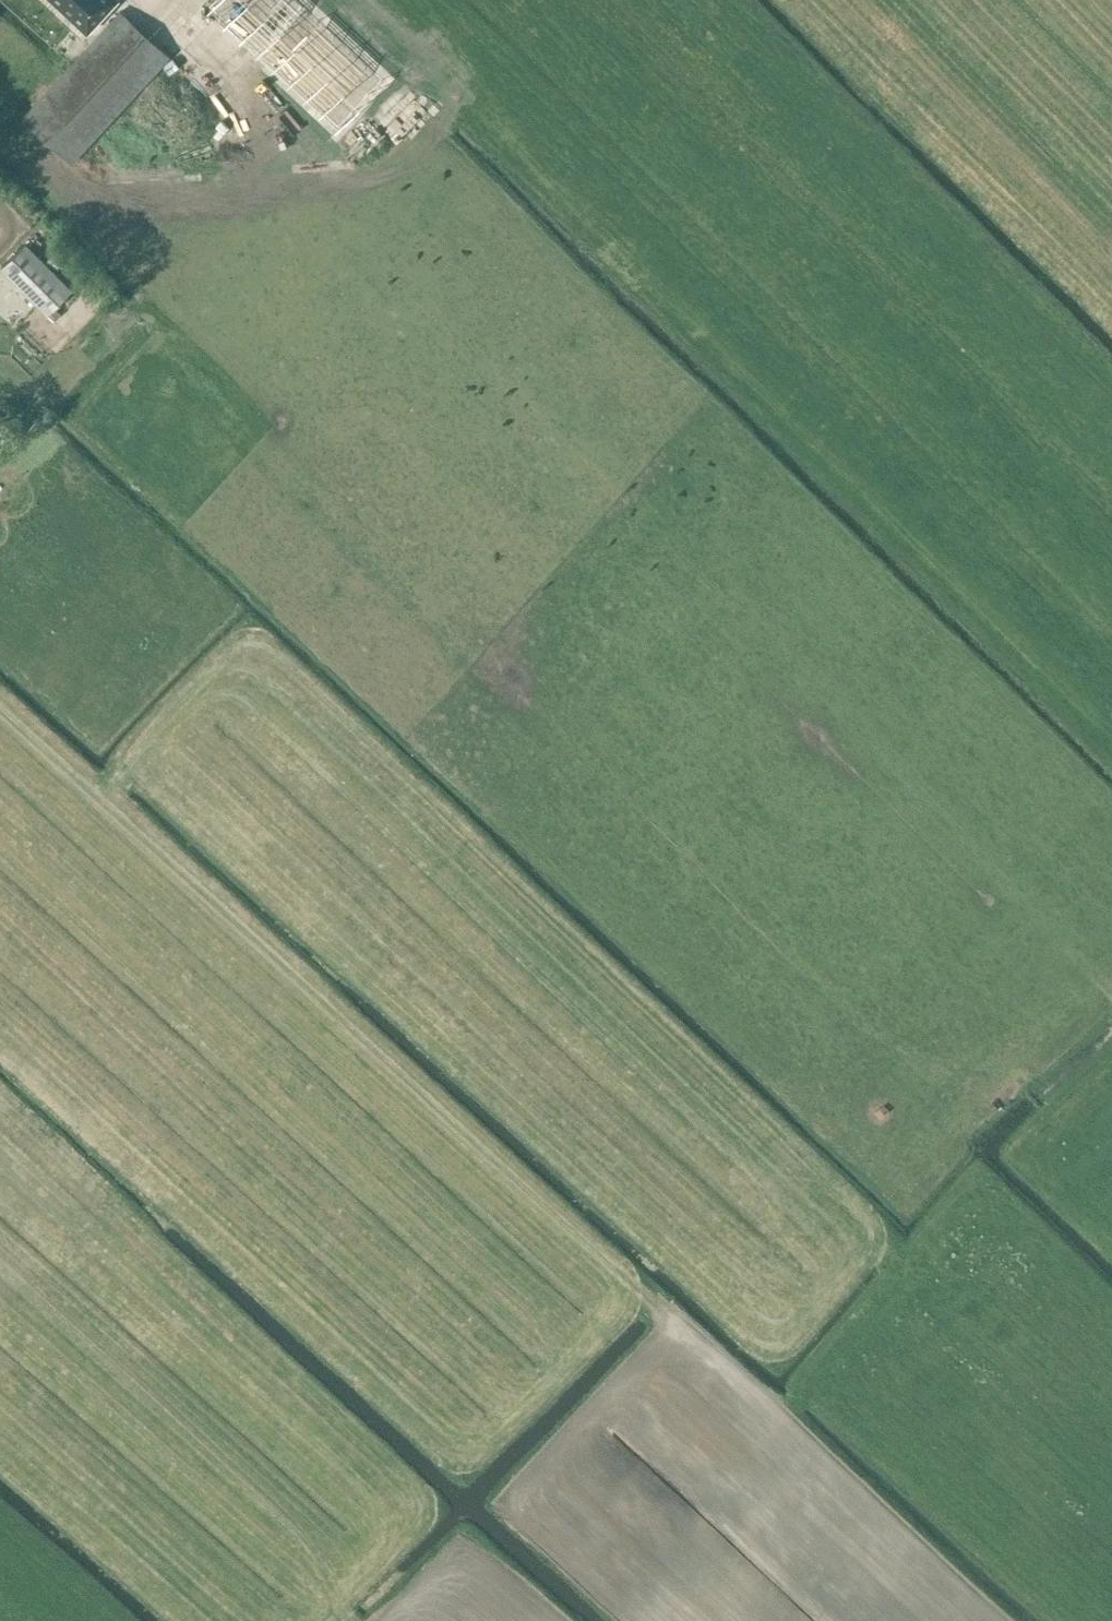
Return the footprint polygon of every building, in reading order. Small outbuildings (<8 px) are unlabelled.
[(87,33),(118,0),(51,0),(87,33)] [(196,10),(326,130),(371,81),(282,0),(206,0),(196,10)] [(120,11),(23,117),(72,162),(169,56),(120,11)] [(146,108),(186,137),(213,101),(174,71),(146,108)] [(47,314),(72,290),(26,243),(1,268),(47,314)]
